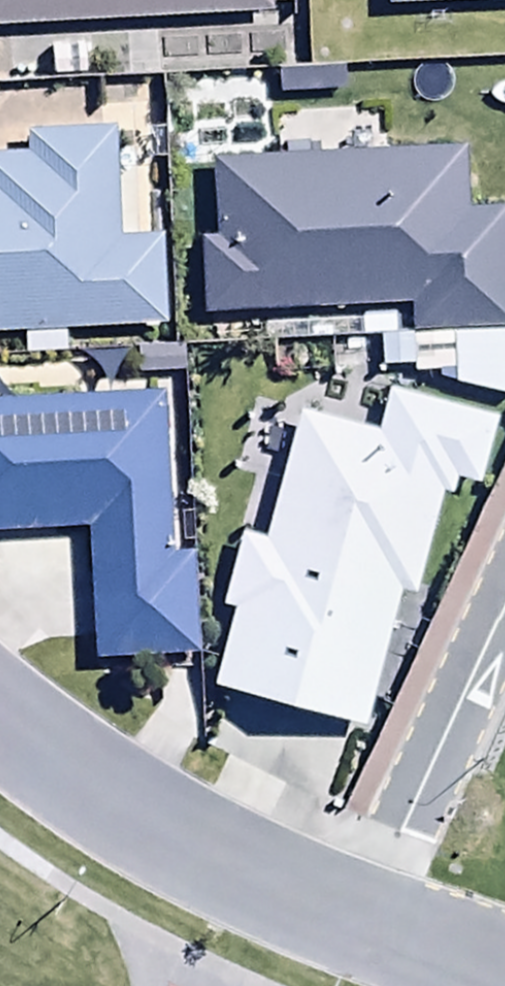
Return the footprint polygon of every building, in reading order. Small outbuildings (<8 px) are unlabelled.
[(271,18),(270,0),(0,0),(0,29),(271,18)] [(22,338),(22,357),(64,356),(63,330),(163,328),(161,237),(117,238),(115,130),(24,131),(25,154),(0,155),(0,338),(22,338)] [(504,329),(504,207),(504,203),(468,205),(466,151),(212,162),(216,237),(201,237),(204,317),(412,308),(413,333),(504,329)] [(454,388),(504,401),(504,338),(453,339),(454,388)] [(477,485),(495,421),(390,391),(379,431),(300,409),(293,435),(259,425),(247,467),(281,476),(263,539),(241,533),(220,607),(232,611),(211,686),(365,729),(403,591),(414,595),(442,496),(455,500),(460,480),(477,485)] [(0,403),(0,537),(86,534),(91,660),(193,656),(190,553),(169,554),(164,398),(0,403)]
